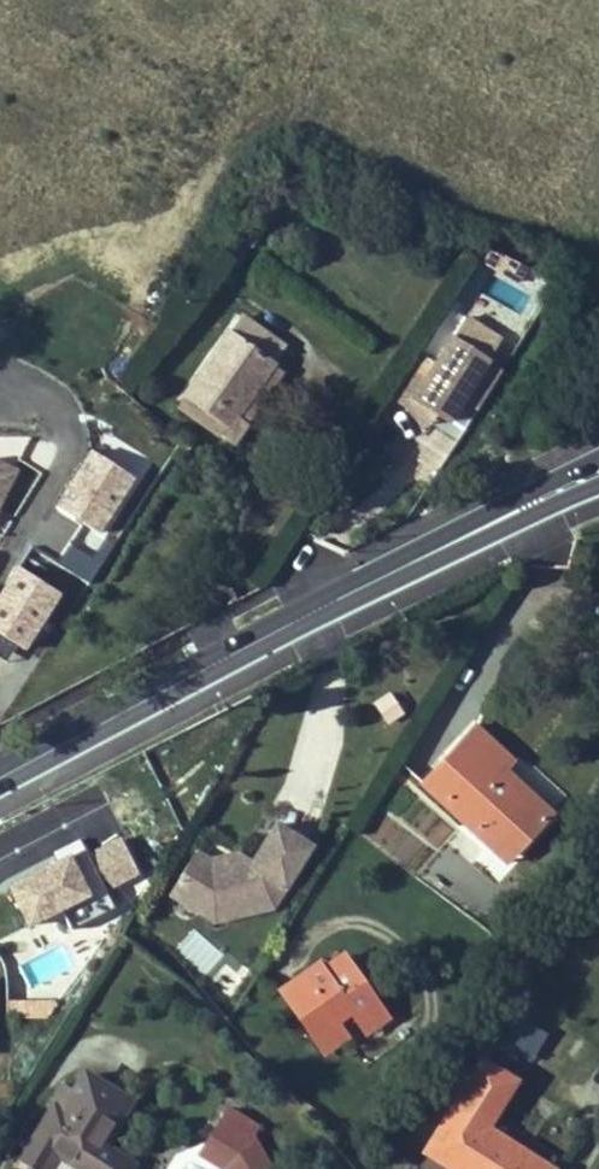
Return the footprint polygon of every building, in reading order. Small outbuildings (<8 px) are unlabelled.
[(240,317),(186,395),(206,411),(199,421),(232,445),(247,423),(239,418),(275,367),(286,350),(240,317)] [(502,340),(464,317),(423,385),(408,376),(394,400),(460,440),(503,368),(490,359),(502,340)] [(275,367),(239,418),(247,423),(283,373),(275,367)] [(179,405),(199,421),(206,411),(186,395),(179,405)] [(132,480),(87,454),(54,512),(99,538),(132,480)] [(17,476),(0,468),(0,508),(17,476)] [(19,569),(0,600),(0,637),(26,653),(61,595),(19,569)] [(372,701),(383,725),(402,716),(390,693),(372,701)] [(506,862),(544,819),(497,775),(504,770),(512,761),(474,726),(422,783),(506,862)] [(504,770),(497,775),(544,819),(551,813),(504,770)] [(202,853),(175,895),(202,912),(224,907),(231,896),(247,892),(253,916),(279,910),(318,849),(283,827),(258,867),(254,873),(240,864),(230,859),(216,862),(202,853)] [(143,874),(124,835),(12,890),(33,931),(69,914),(77,930),(115,911),(112,889),(143,874)] [(240,864),(254,873),(258,867),(244,858),(240,864)] [(231,896),(224,907),(228,922),(253,916),(247,892),(231,896)] [(520,934),(509,926),(500,938),(511,946),(520,934)] [(350,1014),(353,1019),(376,1003),(344,957),(325,970),(319,961),(279,989),(317,1043),(342,1027),(338,1022),(350,1014)] [(376,1003),(353,1019),(355,1022),(363,1034),(387,1018),(376,1003)] [(344,1030),(355,1022),(353,1019),(350,1014),(338,1022),(342,1027),(344,1030)] [(513,1019),(499,1048),(530,1062),(543,1033),(513,1019)] [(324,1051),(347,1035),(344,1030),(342,1027),(317,1043),(324,1051)] [(484,1128),(514,1081),(481,1061),(425,1151),(453,1168),(547,1168),(484,1128)] [(30,1135),(59,1153),(84,1168),(96,1168),(107,1151),(99,1147),(126,1101),(83,1075),(60,1114),(47,1107),(30,1135)] [(263,1128),(231,1105),(195,1156),(213,1168),(261,1168),(271,1154),(253,1142),(263,1128)] [(154,1155),(175,1168),(197,1168),(194,1164),(181,1156),(187,1146),(167,1133),(154,1155)] [(59,1153),(30,1135),(17,1157),(36,1168),(50,1168),(59,1153)] [(154,1155),(146,1168),(148,1168),(175,1168),(154,1155)]
